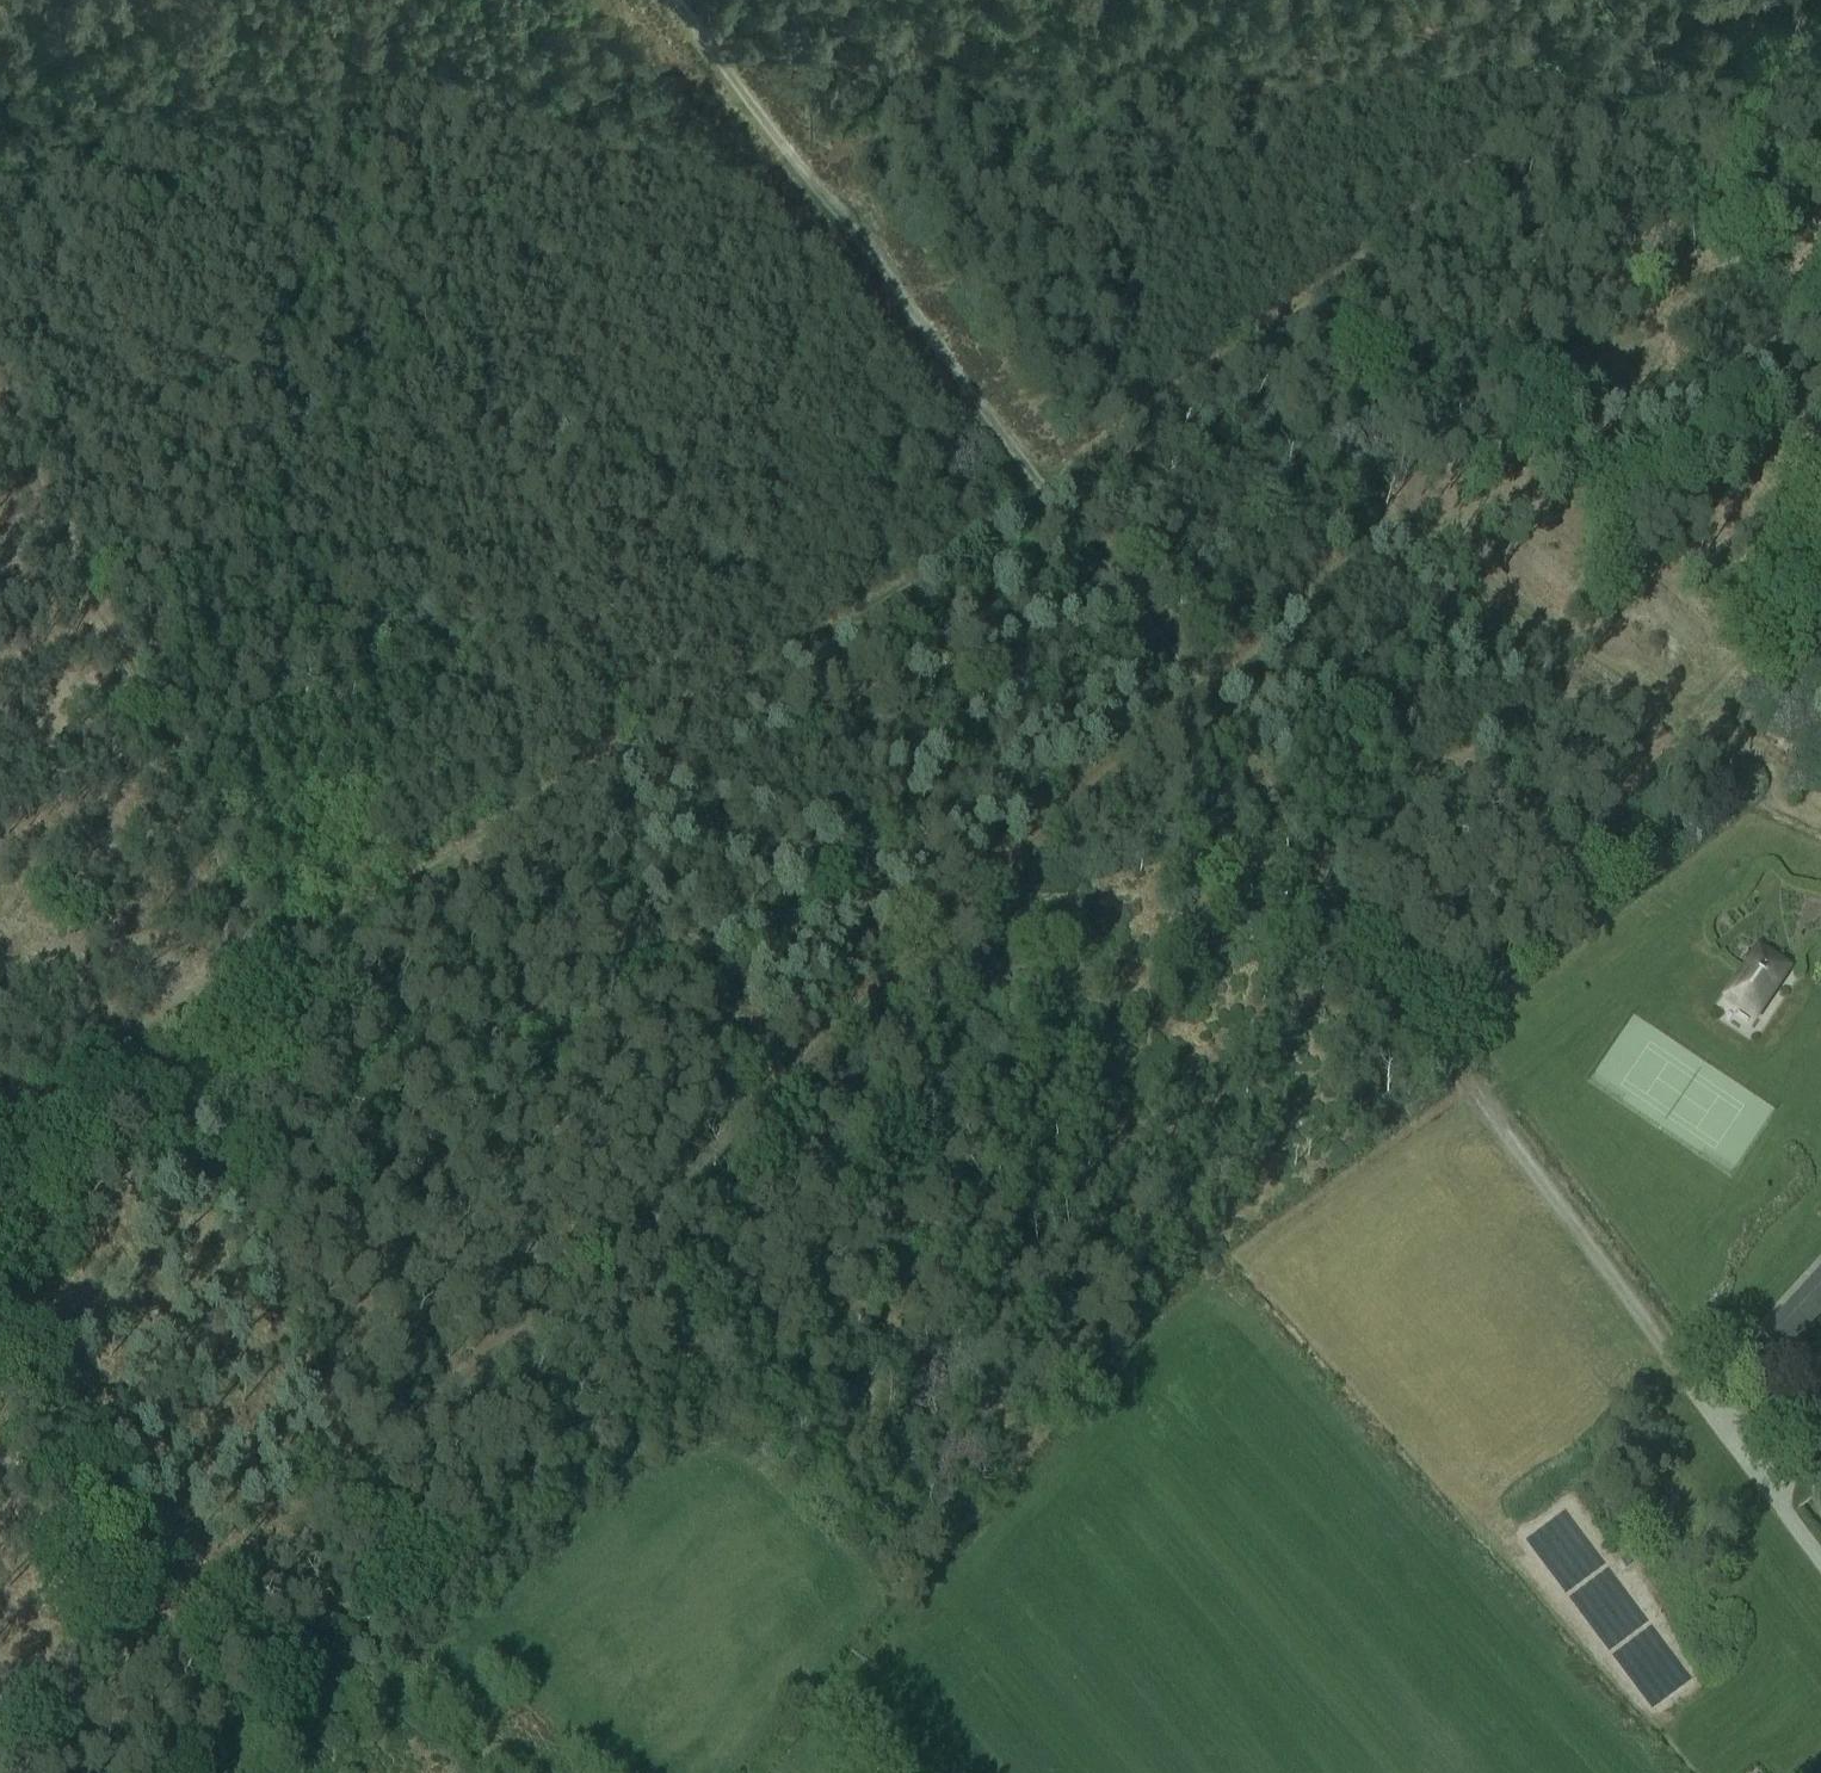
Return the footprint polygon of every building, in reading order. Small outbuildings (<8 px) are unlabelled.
[(1794,965),(1755,935),(1711,993),(1750,1023),(1794,965)] [(1752,1324),(1781,1353),(1820,1314),(1820,1256),(1752,1324)] [(1649,1710),(1687,1683),(1577,1531),(1539,1558),(1649,1710)]
